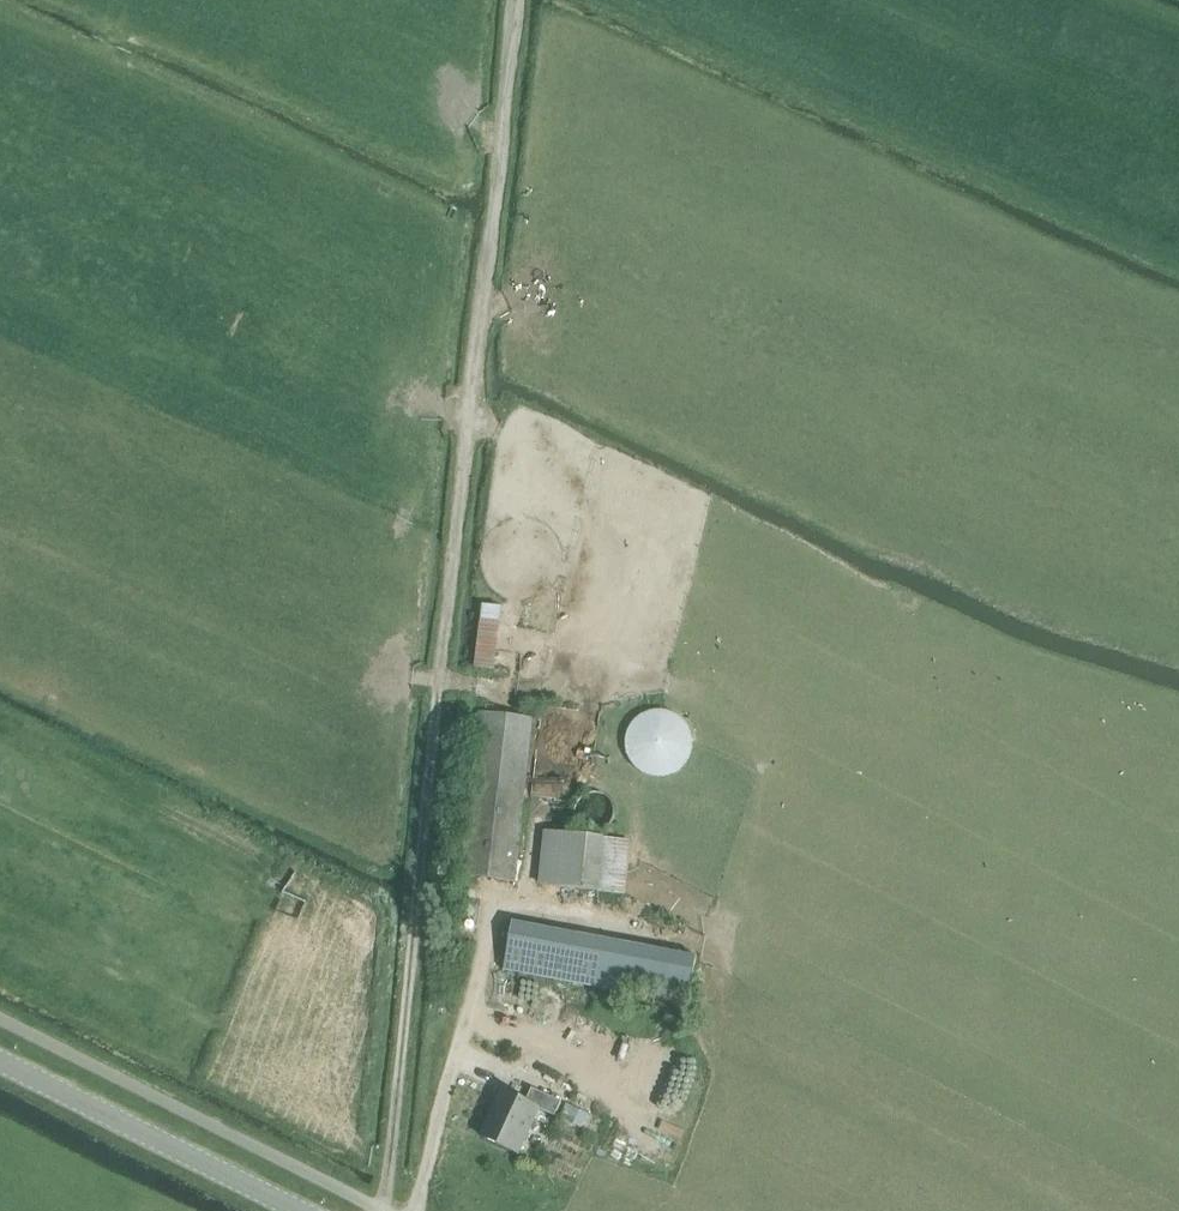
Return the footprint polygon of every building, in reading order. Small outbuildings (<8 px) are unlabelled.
[(479,620),(474,668),(493,670),(498,622),(479,620)] [(647,775),(655,778),(661,778),(666,778),(675,775),(680,771),(683,769),(686,766),(689,761),(691,757),(692,753),(693,750),(693,743),(693,739),(692,735),(691,732),(689,727),(685,722),(682,719),(678,716),(672,713),(668,712),(663,712),(659,711),(656,711),(652,712),(647,714),(641,717),(638,719),(636,722),(633,725),(630,730),(629,735),(627,742),(627,745),(627,748),(627,752),(628,754),(629,758),(630,761),(632,765),(635,768),(639,771),(643,773),(647,775)] [(465,877),(489,879),(513,882),(531,718),(482,713),(465,877)] [(540,885),(623,894),(628,841),(546,833),(540,885)] [(616,991),(623,943),(516,925),(508,973),(616,991)] [(616,991),(687,1005),(696,958),(625,944),(616,991)] [(481,1136),(516,1152),(537,1108),(554,1116),(560,1102),(531,1088),(525,1102),(502,1091),(481,1136)] [(559,1116),(581,1126),(587,1113),(565,1103),(559,1116)]
